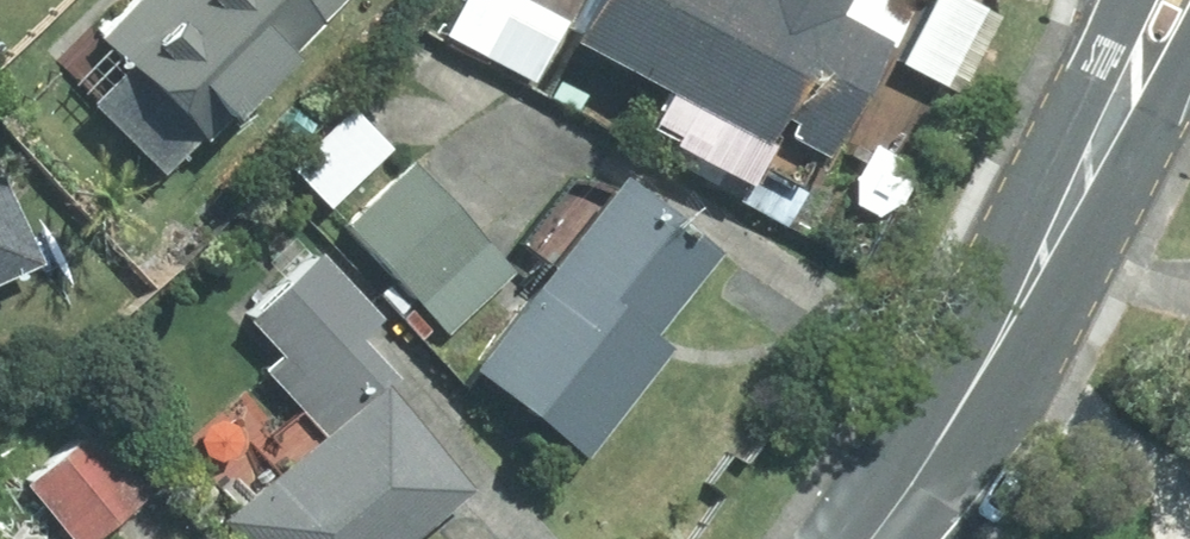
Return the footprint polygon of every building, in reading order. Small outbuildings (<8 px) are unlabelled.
[(328,0),(128,0),(86,44),(192,143),(328,0)] [(558,25),(511,0),(451,0),(434,33),(542,89),(564,48),(649,92),(620,148),(774,228),(871,41),(884,48),(903,11),(882,0),(571,0),(558,25)] [(954,0),(921,0),(890,63),(953,94),(991,18),(954,0)] [(380,149),(343,110),(283,168),(320,206),(380,149)] [(401,162),(336,226),(442,333),(507,269),(401,162)] [(645,331),(705,254),(605,176),(454,368),(572,461),(663,345),(645,331)] [(23,272),(0,218),(0,282),(23,272)] [(252,369),(309,432),(206,525),(219,538),(404,538),(465,484),(430,445),(462,416),(305,242),(225,314),(265,358),(252,369)] [(60,538),(90,538),(133,497),(62,424),(22,464),(0,441),(0,478),(0,477),(60,538)]
